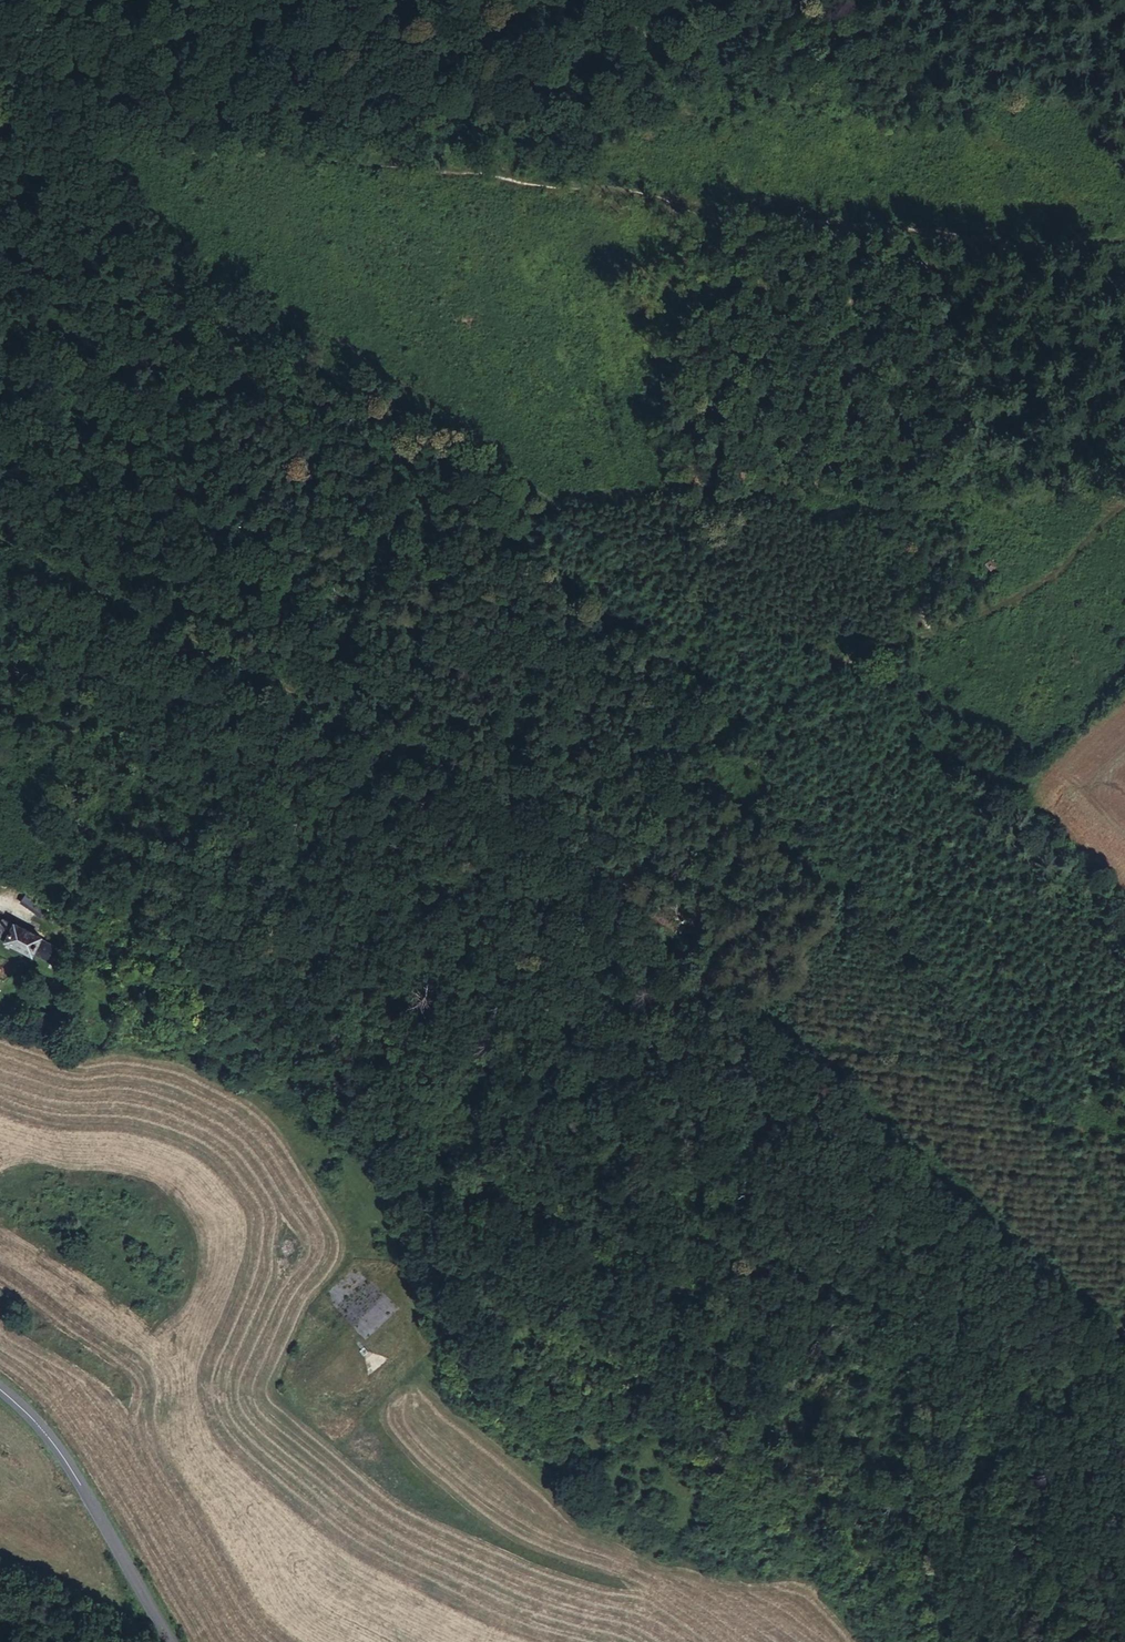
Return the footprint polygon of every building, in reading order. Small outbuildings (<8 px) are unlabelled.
[(25,894),(20,904),(43,914),(47,904),(25,894)] [(49,959),(54,949),(40,942),(42,937),(16,923),(15,925),(4,919),(0,927),(0,935),(8,939),(7,941),(33,955),(35,952),(49,959)]
